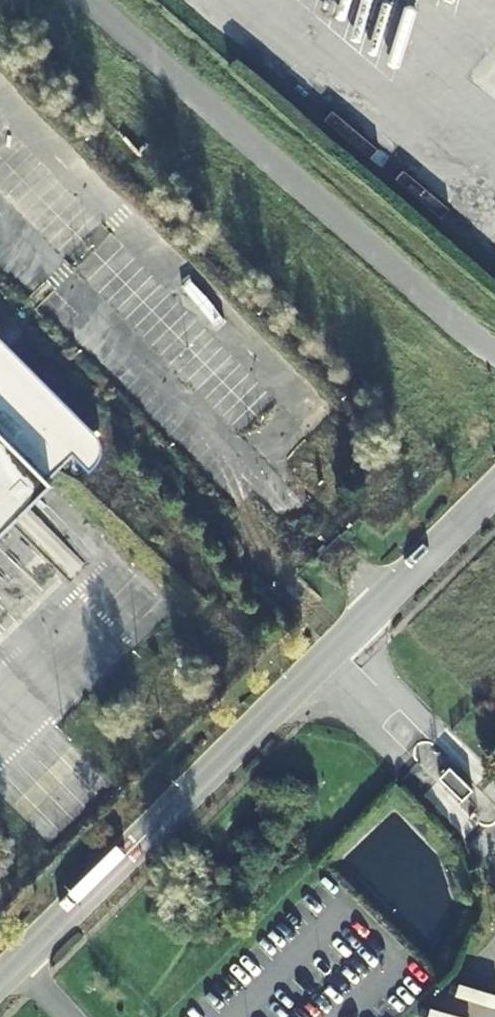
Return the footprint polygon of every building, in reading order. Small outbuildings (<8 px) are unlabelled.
[(52,483),(49,479),(91,437),(64,410),(59,416),(53,411),(59,405),(0,346),(0,535),(52,483)] [(59,405),(53,411),(59,416),(64,410),(59,405)] [(450,767),(439,778),(462,801),(473,791),(450,767)]
